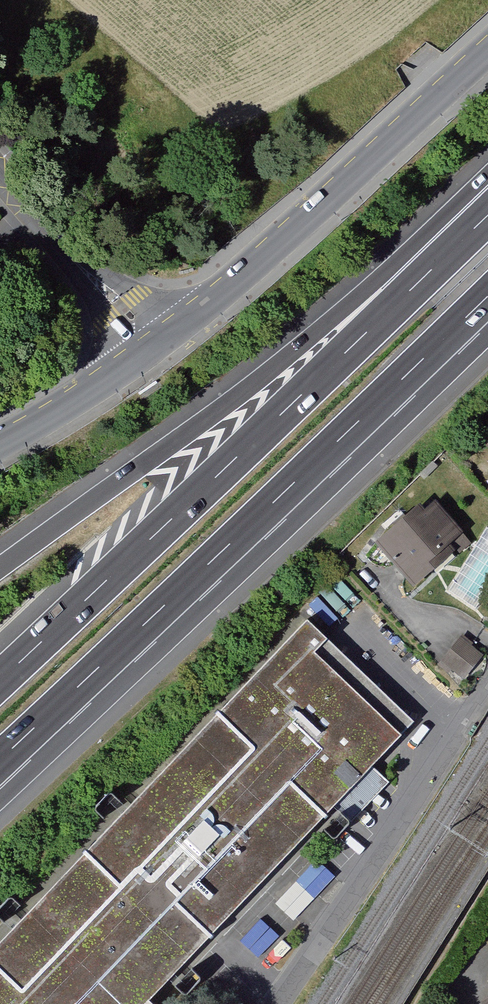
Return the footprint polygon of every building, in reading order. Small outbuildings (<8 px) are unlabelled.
[(443,494),(377,546),(415,593),(481,541),(443,494)] [(0,941),(0,1003),(145,1003),(412,719),(310,617),(0,941)] [(464,635),(442,660),(463,678),(485,653),(464,635)] [(477,998),(481,1003),(487,1003),(487,991),(477,998)]
